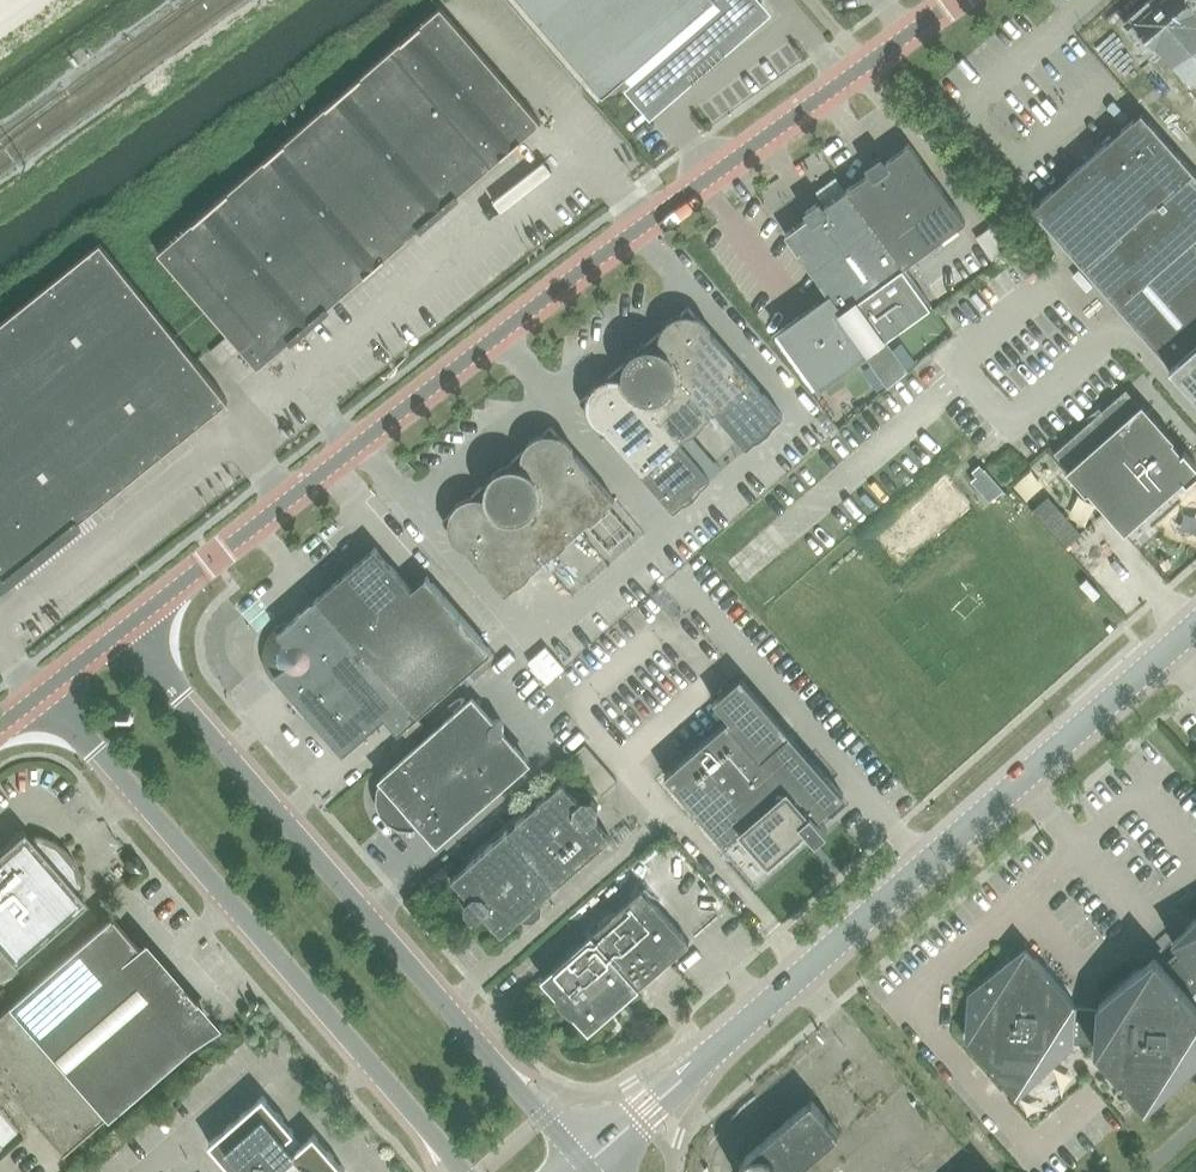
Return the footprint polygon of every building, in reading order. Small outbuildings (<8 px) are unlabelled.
[(604,94),(641,62),(670,95),(745,29),(738,21),(763,0),(523,0),(604,94)] [(541,122),(443,5),(156,245),(254,362),(266,352),(281,358),(289,332),(541,122)] [(1034,209),(1195,394),(1195,173),(1155,127),(1142,112),(1126,127),(1034,209)] [(842,311),(869,349),(931,304),(904,266),(966,221),(910,143),(886,160),(882,154),(866,165),(870,172),(825,205),(820,198),(804,210),(809,216),(785,233),(830,295),(842,311)] [(5,580),(228,400),(101,242),(0,323),(0,574),(5,580)] [(869,349),(842,311),(830,295),(782,330),(821,384),(869,349)] [(592,386),(589,391),(588,394),(580,401),(677,512),(713,481),(679,442),(716,409),(750,449),(786,418),(689,306),(681,313),(679,313),(674,315),(672,316),(670,318),(667,320),(665,323),(663,325),(662,328),(660,331),(609,376),(605,377),(602,378),(599,380),(597,382),(594,384),(592,386)] [(1182,451),(1176,444),(1178,442),(1143,402),(1141,404),(1127,388),(1055,452),(1069,467),(1067,469),(1087,492),(1088,490),(1125,531),(1172,491),(1175,494),(1195,475),(1195,462),(1185,449),(1182,451)] [(443,520),(506,592),(614,498),(552,426),(544,432),(542,433),(537,435),(535,436),(532,438),(530,440),(528,442),(526,445),(524,447),(523,451),(472,495),(468,496),(465,497),(462,499),(459,501),(457,503),(455,506),(452,510),(450,514),(443,520)] [(1058,506),(1043,519),(1066,545),(1081,532),(1058,506)] [(267,669),(272,677),(279,683),(287,687),(344,752),(385,716),(399,731),(401,729),(416,716),(492,649),(427,575),(412,588),(376,546),(291,620),(283,623),(275,628),(269,635),(265,643),(263,651),(264,661),(267,669)] [(377,788),(377,801),(381,812),(389,821),(400,827),(412,829),(424,824),(438,840),(484,801),(528,761),(503,732),(504,730),(504,729),(504,728),(505,726),(504,725),(504,724),(503,722),(501,720),(500,720),(499,720),(497,719),(496,719),(495,720),(493,721),(473,698),(383,777),(377,788)] [(416,716),(401,729),(409,738),(424,724),(416,716)] [(728,720),(665,774),(757,881),(811,833),(816,839),(828,829),(817,817),(844,795),(790,733),(761,758),(728,720)] [(579,800),(562,781),(453,878),(469,897),(466,900),(465,910),(471,917),(481,918),(485,914),(502,933),(521,917),(524,920),(534,921),(541,915),(541,905),(538,901),(611,837),(594,818),(598,814),(599,805),(592,798),(583,797),(579,800)] [(14,963),(85,900),(77,891),(83,887),(82,880),(81,874),(79,868),(76,862),(72,856),(65,848),(60,844),(54,840),(48,837),(42,835),(36,834),(31,838),(23,829),(0,849),(0,947),(14,963)] [(542,977),(556,994),(559,1000),(563,1006),(569,1010),(575,1014),(589,1031),(690,942),(689,941),(642,888),(542,977)] [(62,1153),(199,1034),(141,966),(149,959),(111,915),(0,1012),(0,1083),(62,1153)] [(1174,939),(1184,951),(1195,964),(1195,919),(1174,939)] [(970,995),(967,1038),(1016,1094),(1072,1045),(1073,1042),(1075,1006),(1075,1002),(1026,946),(970,995)] [(4,951),(0,954),(0,992),(22,972),(14,963),(4,951)] [(1075,1006),(1073,1042),(1096,1043),(1095,1046),(1145,1103),(1195,1059),(1195,964),(1184,951),(1166,967),(1156,955),(1099,1004),(1099,1008),(1075,1006)] [(346,1169),(314,1133),(304,1142),(263,1095),(209,1142),(235,1171),(247,1171),(249,1171),(343,1171),(346,1169)] [(739,1170),(739,1171),(793,1171),(840,1132),(812,1099),(746,1155),(741,1162),(739,1170)]
